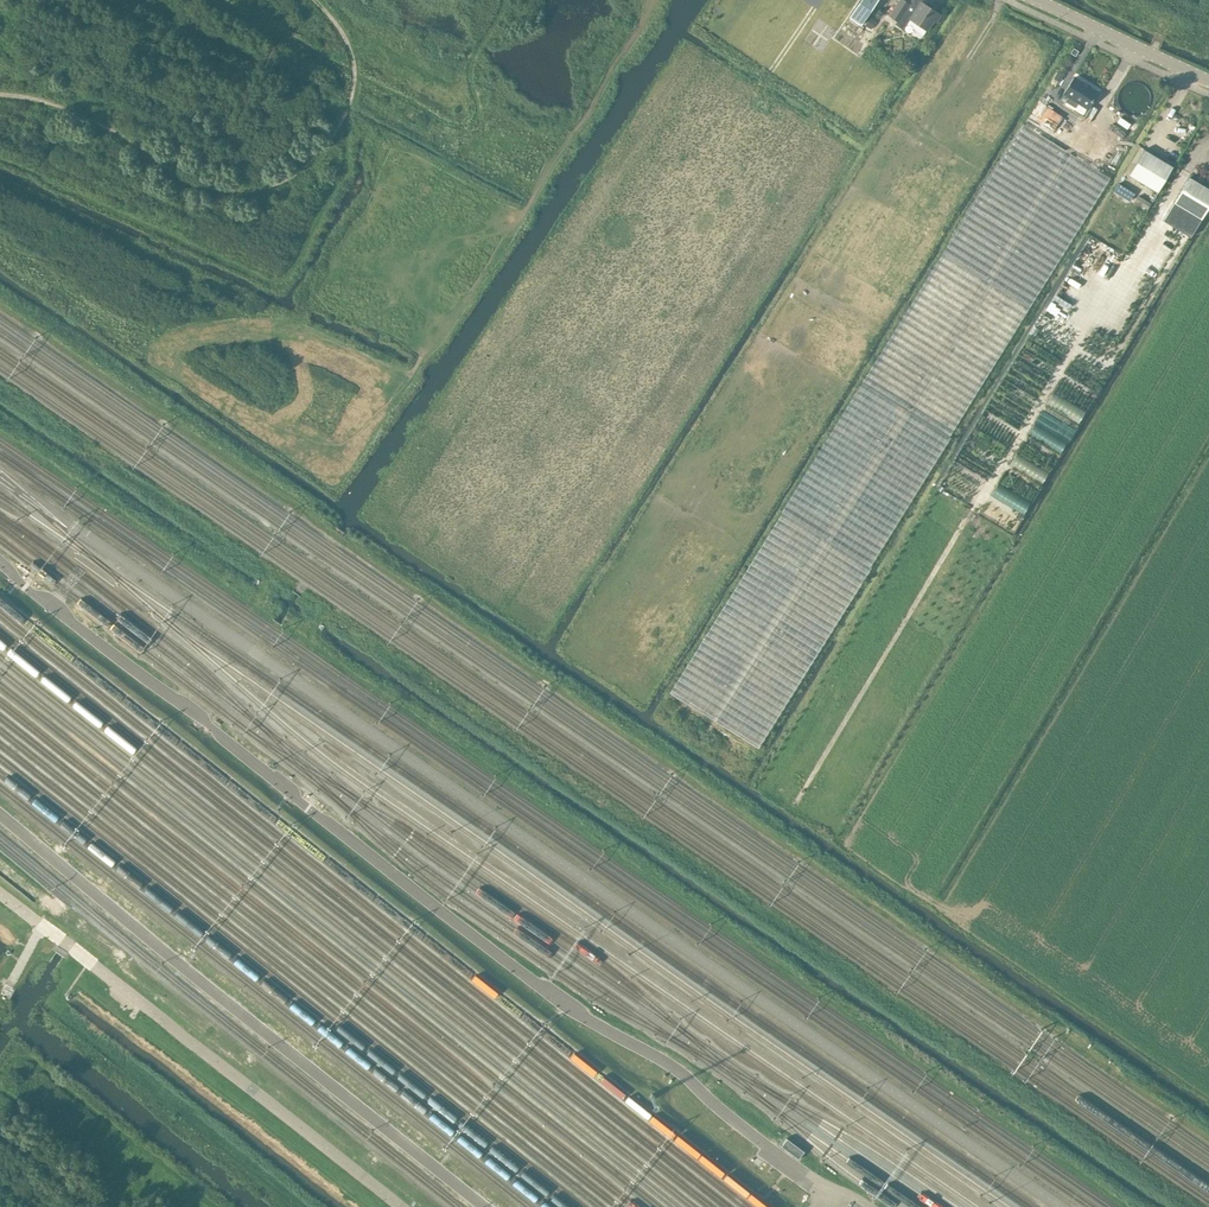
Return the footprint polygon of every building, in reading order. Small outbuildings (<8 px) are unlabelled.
[(849,16),(861,24),(878,0),(861,0),(849,16)] [(922,0),(911,0),(909,3),(905,0),(899,0),(889,15),(897,20),(895,24),(903,29),(910,19),(927,31),(934,20),(936,22),(941,14),(922,1),(922,0)] [(870,17),(865,25),(870,29),(875,21),(870,17)] [(1076,57),(1079,51),(1073,48),(1070,54),(1076,57)] [(1081,81),(1073,76),(1062,93),(1067,95),(1063,100),(1074,107),(1077,101),(1086,107),(1097,91),(1088,85),(1082,81),(1081,81)] [(1045,105),(1031,126),(1060,145),(1074,123),(1045,105)] [(1144,150),(1129,175),(1158,192),(1172,167),(1170,166),(1144,150)] [(1163,220),(1190,237),(1201,218),(1208,206),(1208,189),(1189,177),(1163,220)] [(1119,183),(1114,192),(1129,201),(1135,193),(1119,183)] [(1138,196),(1135,201),(1147,209),(1151,203),(1138,196)] [(804,1151),(787,1138),(782,1145),(799,1158),(804,1151)]
